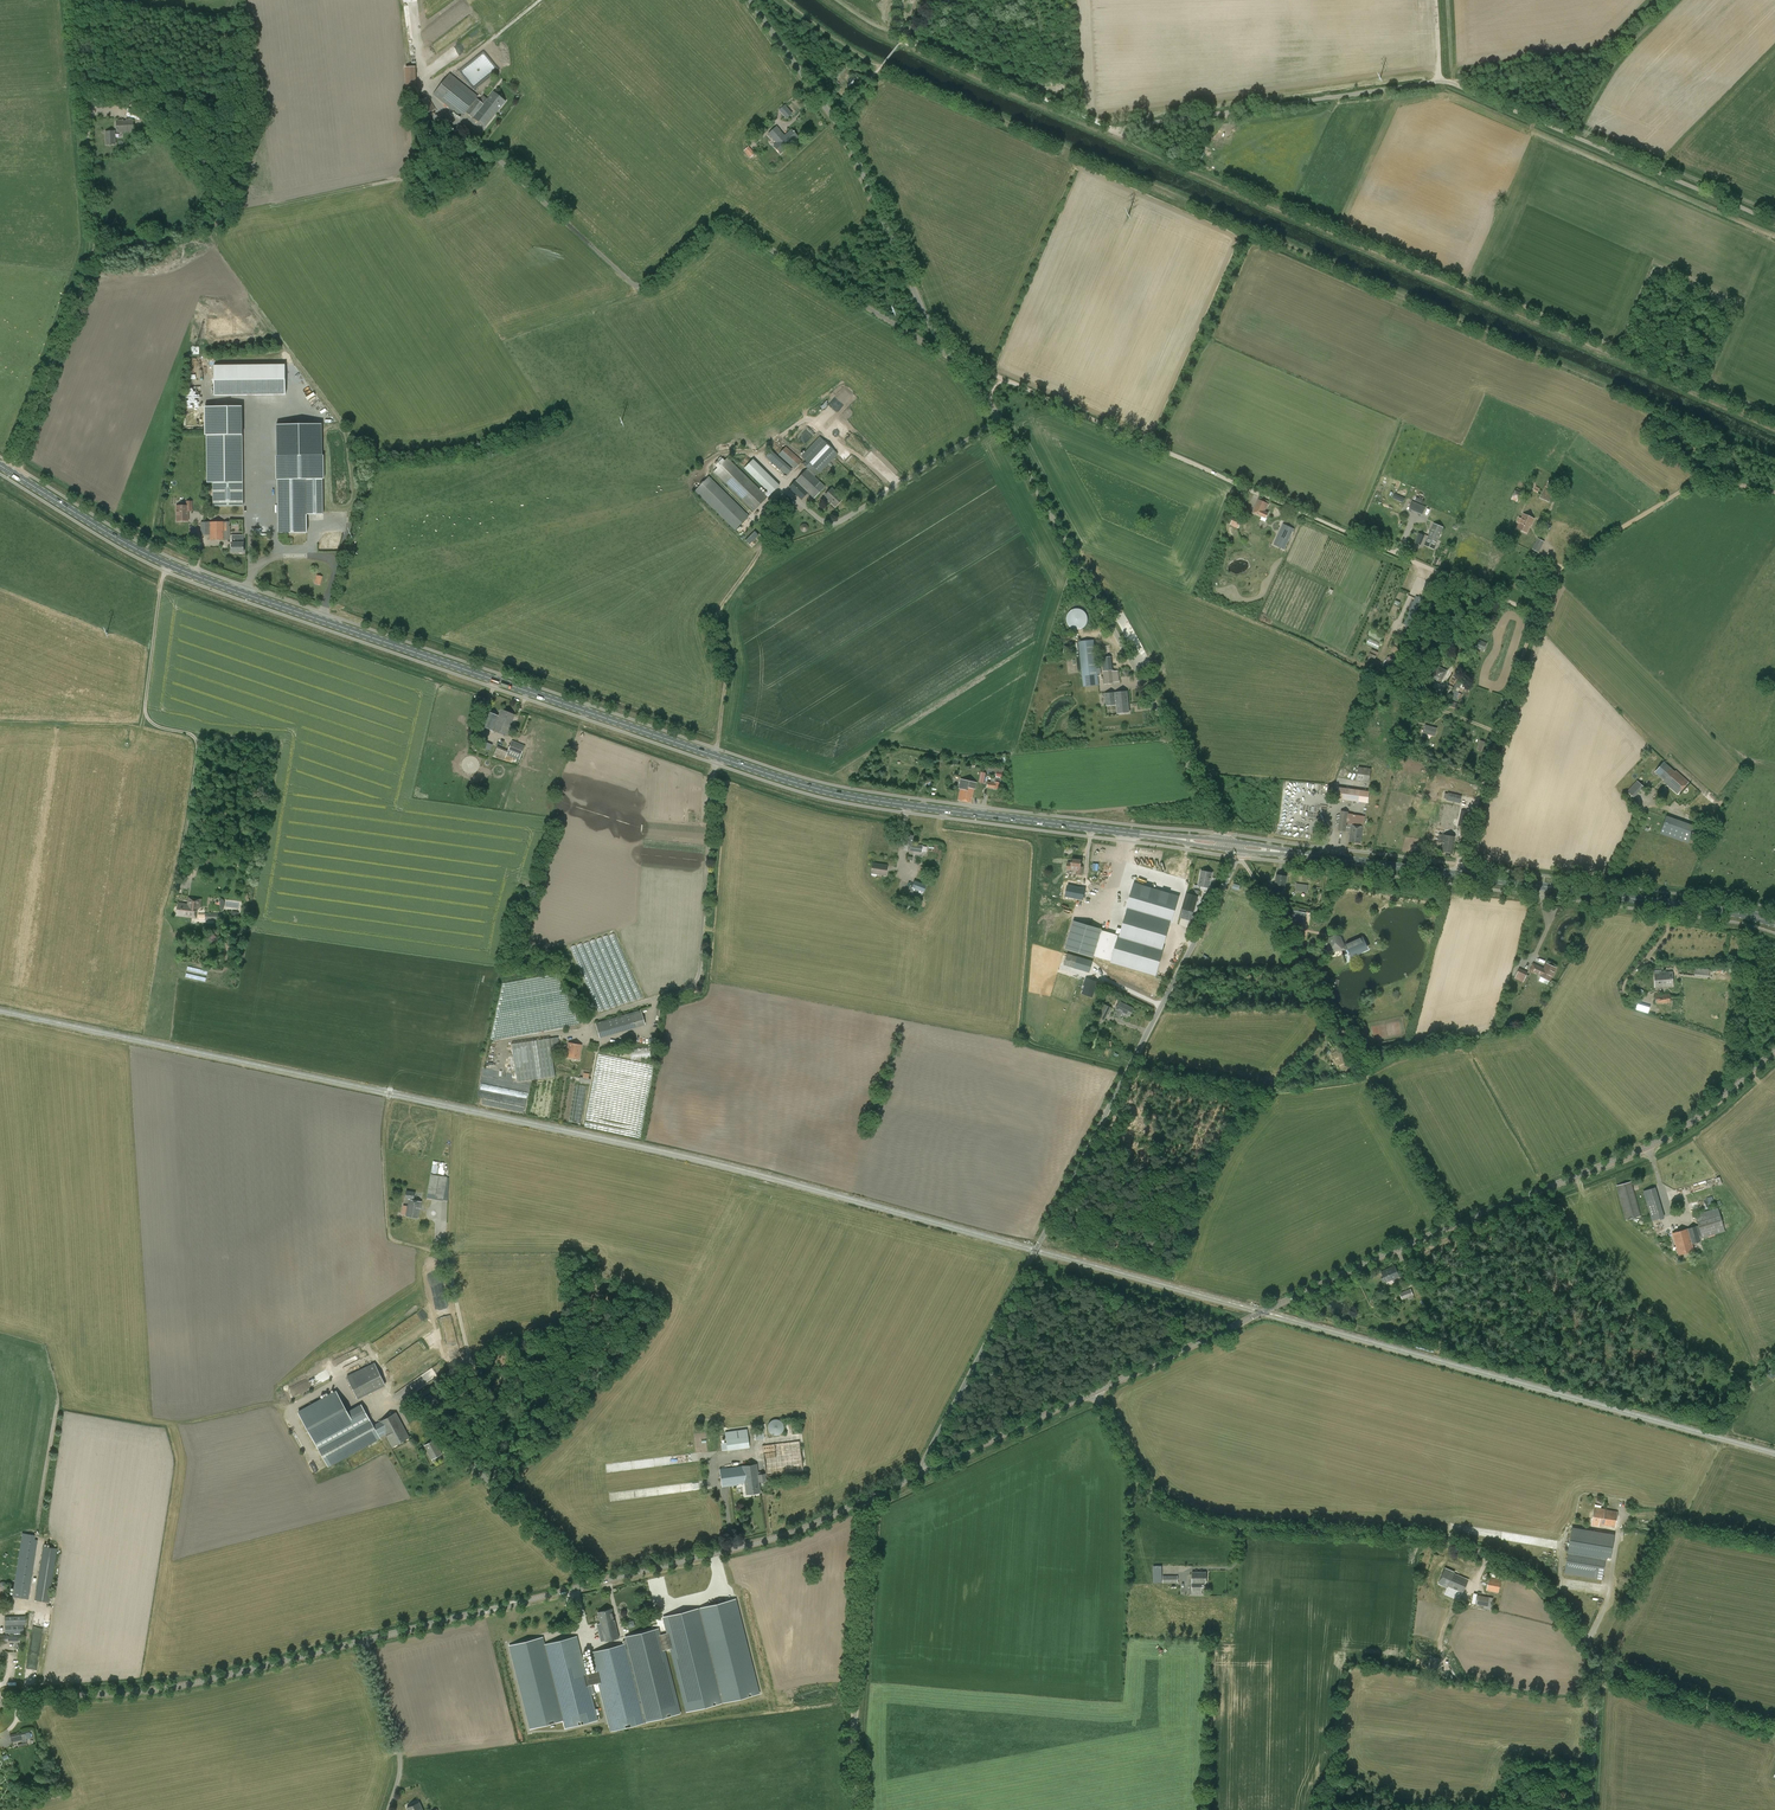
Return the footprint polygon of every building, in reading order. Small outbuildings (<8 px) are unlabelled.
[(406,88),(416,88),(416,67),(405,67),(406,88)] [(461,117),(474,102),(478,96),(450,74),(434,95),(461,117)] [(485,128),(505,102),(493,92),(488,100),(483,96),(479,101),(478,100),(467,113),(485,128)] [(428,114),(435,109),(428,97),(415,105),(422,117),(423,116),(425,121),(430,118),(428,114)] [(785,105),(779,110),(787,119),(792,113),(785,105)] [(160,129),(165,124),(153,112),(148,117),(160,129)] [(117,133),(134,132),(134,119),(127,120),(127,121),(123,121),(123,120),(116,120),(117,133)] [(794,140),(798,137),(792,130),(785,136),(780,131),(777,127),(768,134),(777,143),(774,146),(781,154),(784,151),(784,150),(794,140)] [(106,145),(116,144),(115,132),(106,132),(106,145)] [(138,148),(133,143),(129,147),(133,152),(138,148)] [(755,154),(749,147),(743,151),(746,154),(746,155),(750,159),(755,154)] [(214,365),(214,395),(286,395),(285,365),(214,365)] [(279,405),(279,412),(287,412),(287,402),(288,402),(288,395),(277,395),(277,405),(279,405)] [(213,506),(242,506),(242,435),(242,406),(206,406),(207,435),(207,483),(213,483),(213,506)] [(819,474),(838,454),(820,437),(801,457),(810,465),(813,468),(819,474)] [(795,470),(803,461),(786,446),(778,455),(795,470)] [(787,476),(792,470),(771,451),(765,457),(787,476)] [(728,457),(714,472),(754,511),(768,496),(728,457)] [(779,485),(753,459),(744,468),(771,494),(779,485)] [(813,468),(810,465),(789,488),(802,500),(808,493),(814,499),(825,487),(815,477),(818,473),(813,468)] [(695,491),(735,530),(748,516),(708,477),(695,491)] [(306,479),(277,479),(277,480),(278,533),(307,532),(307,515),(306,479)] [(1548,502),(1554,491),(1545,486),(1539,498),(1548,502)] [(835,507),(843,499),(832,489),(825,495),(830,500),(829,500),(835,507)] [(1405,498),(1395,494),(1393,498),(1403,503),(1405,498)] [(784,509),(791,502),(785,495),(777,503),(784,509)] [(1266,518),(1268,513),(1265,512),(1269,504),(1259,499),(1253,512),(1266,518)] [(189,521),(188,511),(193,511),(192,501),(187,501),(188,506),(177,506),(177,521),(189,521)] [(1426,507),(1417,503),(1413,511),(1422,515),(1426,507)] [(1519,523),(1517,528),(1526,533),(1530,525),(1531,525),(1534,519),(1523,514),(1521,519),(1522,520),(1521,523),(1519,523)] [(201,535),(210,535),(210,540),(231,540),(231,522),(201,522),(201,535)] [(800,526),(799,527),(799,529),(800,530),(801,531),(802,532),(804,533),(805,532),(807,532),(808,531),(808,529),(809,528),(808,527),(808,525),(807,524),(805,524),(804,523),(802,524),(801,524),(800,526)] [(1284,550),(1294,529),(1283,524),(1273,545),(1284,550)] [(1443,528),(1434,524),(1424,545),(1434,549),(1443,528)] [(755,527),(744,538),(748,542),(759,531),(755,527)] [(1567,534),(1577,544),(1584,538),(1574,528),(1567,534)] [(1421,545),(1425,536),(1418,533),(1414,543),(1421,545)] [(232,553),(244,552),(244,535),(232,535),(232,542),(232,553)] [(1539,552),(1544,543),(1538,539),(1533,549),(1539,552)] [(318,574),(316,583),(322,585),(324,576),(318,574)] [(1414,628),(1426,601),(1416,596),(1404,624),(1414,628)] [(1071,628),(1074,629),(1078,630),(1081,629),(1084,628),(1086,625),(1087,622),(1088,619),(1087,616),(1085,613),(1083,610),(1080,609),(1077,609),(1074,609),(1071,611),(1068,613),(1067,616),(1067,620),(1067,623),(1069,626),(1071,628)] [(1378,649),(1381,642),(1369,637),(1366,644),(1378,649)] [(1083,687),(1099,685),(1094,640),(1078,642),(1083,687)] [(1484,650),(1487,644),(1480,641),(1477,648),(1484,650)] [(1442,680),(1446,672),(1438,667),(1434,676),(1442,680)] [(1113,671),(1103,671),(1104,684),(1121,683),(1119,670),(1113,671)] [(1457,682),(1451,698),(1460,702),(1463,694),(1458,692),(1461,684),(1457,682)] [(1117,714),(1129,713),(1127,692),(1105,694),(1106,706),(1117,705),(1117,714)] [(1456,709),(1458,702),(1451,701),(1449,707),(1456,709)] [(506,736),(515,715),(502,710),(499,716),(488,712),(482,726),(506,736)] [(1434,736),(1436,729),(1426,726),(1424,733),(1434,736)] [(520,760),(526,746),(513,741),(508,751),(498,747),(495,753),(506,758),(507,755),(520,760)] [(1677,794),(1688,782),(1676,771),(1675,772),(1664,762),(1655,772),(1664,780),(1663,781),(1677,794)] [(975,789),(977,783),(961,779),(959,788),(960,789),(958,800),(971,803),(974,789),(975,789)] [(1643,786),(1637,781),(1633,787),(1638,791),(1643,786)] [(1369,791),(1360,790),(1339,787),(1337,799),(1368,803),(1369,791)] [(1447,800),(1460,803),(1460,799),(1455,798),(1455,795),(1448,793),(1447,800)] [(1361,843),(1364,816),(1353,815),(1348,814),(1348,812),(1341,811),(1338,830),(1345,831),(1346,831),(1350,831),(1349,841),(1361,843)] [(1437,818),(1436,831),(1445,831),(1446,813),(1438,813),(1437,818)] [(1688,844),(1694,826),(1666,816),(1660,834),(1688,844)] [(903,845),(909,846),(912,846),(912,844),(913,835),(905,834),(903,845)] [(1455,836),(1444,835),(1439,834),(1438,842),(1443,843),(1442,851),(1453,853),(1455,836)] [(913,844),(912,844),(912,846),(909,846),(908,851),(921,852),(922,845),(913,844)] [(1067,869),(1077,871),(1077,875),(1082,875),(1083,867),(1081,866),(1082,860),(1072,859),(1071,863),(1068,862),(1067,869)] [(886,876),(888,865),(872,863),(870,874),(886,876)] [(1209,888),(1212,873),(1201,871),(1198,886),(1209,888)] [(1279,894),(1281,886),(1285,886),(1287,876),(1277,874),(1275,885),(1273,884),(1272,890),(1274,890),(1274,893),(1279,894)] [(920,901),(926,885),(914,881),(908,896),(920,901)] [(1111,961),(1111,963),(1156,976),(1164,947),(1163,947),(1170,924),(1171,925),(1179,896),(1134,882),(1126,911),(1127,911),(1122,929),(1117,927),(1115,934),(1119,935),(1111,961)] [(1308,884),(1296,883),(1295,890),(1307,891),(1308,884)] [(1085,898),(1086,887),(1068,885),(1067,896),(1085,898)] [(1186,893),(1182,908),(1183,909),(1191,911),(1194,912),(1198,896),(1186,893)] [(200,904),(200,902),(199,900),(190,899),(190,905),(179,904),(177,916),(192,917),(194,904),(198,905),(200,904)] [(1194,929),(1198,917),(1191,915),(1188,927),(1194,929)] [(1094,956),(1111,961),(1119,935),(1102,930),(1102,929),(1074,920),(1065,949),(1093,958),(1094,956)] [(1334,937),(1331,937),(1329,938),(1327,950),(1332,951),(1341,950),(1347,947),(1351,956),(1369,949),(1363,936),(1345,943),(1346,945),(1344,946),(1340,936),(1334,935),(1334,937)] [(1079,957),(1067,953),(1064,965),(1075,969),(1079,957)] [(1547,963),(1544,969),(1533,963),(1530,970),(1541,975),(1540,976),(1550,981),(1556,968),(1547,963)] [(188,967),(186,973),(207,977),(208,970),(188,967)] [(1709,970),(1695,968),(1694,976),(1708,977),(1709,970)] [(1528,972),(1520,969),(1515,979),(1523,982),(1528,972)] [(1655,987),(1673,986),(1672,972),(1654,973),(1655,987)] [(1087,982),(1085,986),(1084,990),(1093,993),(1097,981),(1086,978),(1085,982),(1087,982)] [(1655,1004),(1670,1003),(1670,994),(1655,995),(1655,1004)] [(1120,1018),(1122,1012),(1130,1016),(1134,1009),(1120,1002),(1115,1011),(1118,1013),(1116,1016),(1120,1018)] [(1648,1013),(1650,1006),(1638,1002),(1635,1009),(1648,1013)] [(1105,1021),(1111,1008),(1105,1004),(1098,1017),(1105,1021)] [(599,1037),(645,1024),(641,1010),(595,1023),(599,1037)] [(555,1076),(549,1038),(511,1044),(517,1082),(555,1076)] [(579,1059),(581,1045),(569,1042),(566,1057),(579,1059)] [(582,1110),(585,1086),(577,1085),(574,1109),(582,1110)] [(443,1201),(447,1177),(431,1174),(427,1198),(443,1201)] [(1626,1220),(1641,1216),(1631,1182),(1616,1186),(1626,1220)] [(1652,1221),(1664,1217),(1655,1187),(1643,1191),(1652,1221)] [(410,1198),(410,1200),(413,1200),(413,1199),(414,1199),(415,1192),(406,1191),(405,1197),(410,1198)] [(421,1209),(422,1202),(413,1200),(410,1200),(409,1199),(406,1216),(418,1219),(420,1208),(421,1209)] [(1702,1238),(1725,1231),(1718,1208),(1695,1214),(1702,1238)] [(1701,1241),(1696,1226),(1672,1233),(1679,1255),(1694,1250),(1692,1244),(1701,1241)] [(1386,1282),(1399,1277),(1395,1266),(1381,1272),(1386,1282)] [(1402,1300),(1413,1295),(1411,1289),(1399,1293),(1402,1300)] [(424,1310),(416,1312),(418,1321),(426,1319),(424,1310)] [(1429,1316),(1421,1319),(1424,1328),(1432,1326),(1429,1316)] [(341,1362),(342,1366),(356,1361),(354,1357),(341,1362)] [(358,1399),(386,1385),(374,1363),(347,1376),(358,1399)] [(379,1436),(373,1426),(367,1415),(362,1405),(348,1412),(336,1391),(298,1412),(315,1443),(328,1467),(380,1438),(379,1436)] [(443,1414),(447,1407),(429,1394),(427,1397),(426,1397),(423,1401),(443,1414)] [(392,1447),(409,1437),(396,1413),(380,1421),(380,1422),(373,1426),(379,1436),(386,1432),(387,1435),(386,1435),(392,1447)] [(779,1418),(766,1422),(771,1436),(784,1432),(779,1418)] [(722,1450),(727,1450),(727,1451),(750,1448),(747,1429),(725,1432),(726,1443),(721,1443),(722,1450)] [(755,1440),(764,1438),(763,1429),(754,1430),(755,1440)] [(432,1459),(442,1454),(435,1440),(424,1445),(432,1459)] [(762,1445),(766,1477),(804,1472),(799,1440),(762,1445)] [(745,1483),(746,1494),(760,1492),(759,1482),(766,1481),(765,1474),(758,1475),(756,1464),(742,1466),(719,1469),(722,1487),(737,1485),(737,1484),(745,1483)] [(1618,1511),(1594,1507),(1591,1525),(1598,1526),(1599,1524),(1615,1527),(1618,1511)] [(1566,1554),(1610,1559),(1613,1532),(1574,1528),(1573,1540),(1568,1539),(1566,1554)] [(28,1599),(38,1540),(35,1539),(35,1536),(22,1533),(12,1597),(28,1599)] [(49,1602),(57,1548),(43,1546),(35,1600),(49,1602)] [(1584,1557),(1574,1556),(1573,1562),(1570,1561),(1569,1567),(1572,1567),(1571,1571),(1582,1573),(1583,1567),(1594,1569),(1595,1561),(1584,1559),(1584,1557)] [(1463,1593),(1469,1580),(1454,1573),(1454,1572),(1445,1568),(1438,1583),(1447,1587),(1448,1586),(1463,1593)] [(1202,1583),(1206,1583),(1206,1572),(1192,1572),(1193,1595),(1202,1595),(1202,1583)] [(1498,1593),(1501,1580),(1489,1577),(1487,1590),(1498,1593)] [(1487,1607),(1489,1597),(1477,1595),(1475,1604),(1487,1607)] [(734,1598),(663,1617),(667,1633),(671,1648),(687,1712),(759,1694),(734,1598)] [(605,1642),(619,1638),(612,1609),(598,1612),(605,1642)] [(24,1624),(26,1624),(26,1616),(5,1616),(5,1634),(24,1633),(24,1624)] [(596,1671),(586,1674),(589,1685),(599,1683),(600,1686),(602,1694),(611,1730),(611,1731),(640,1724),(645,1722),(647,1722),(680,1714),(664,1650),(671,1648),(667,1633),(660,1635),(658,1628),(625,1637),(627,1643),(626,1644),(591,1653),(596,1671)] [(542,1638),(510,1646),(531,1729),(563,1721),(565,1728),(598,1720),(592,1697),(590,1689),(589,1685),(586,1674),(577,1636),(559,1641),(544,1645),(542,1638)] [(1438,1668),(1440,1659),(1430,1656),(1428,1666),(1438,1668)] [(10,1734),(11,1742),(27,1739),(25,1731),(10,1734)]
